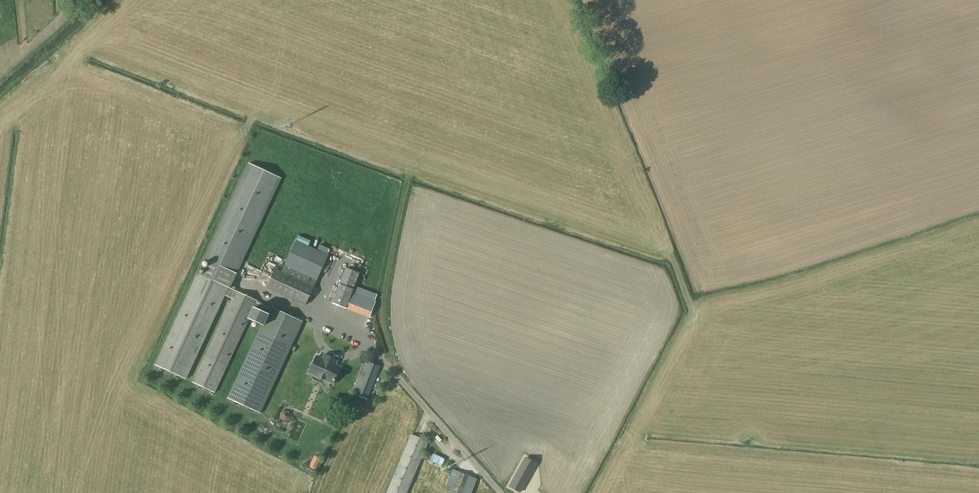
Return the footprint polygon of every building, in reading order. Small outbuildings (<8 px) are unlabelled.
[(257,416),(296,322),(266,310),(261,322),(240,313),(239,296),(228,291),(274,180),(241,166),(199,266),(209,270),(212,270),(192,318),(175,312),(168,329),(174,331),(175,349),(159,350),(170,355),(156,356),(154,361),(154,368),(187,382),(186,384),(212,395),(240,329),(251,333),(223,400),(238,406),(237,408),(257,416)] [(248,246),(238,268),(248,273),(256,257),(258,257),(266,240),(258,236),(253,248),(248,246)] [(328,256),(295,240),(281,271),(275,269),(266,288),(306,306),(316,283),(315,282),(328,256)] [(346,266),(333,301),(346,306),(347,306),(349,301),(350,296),(360,270),(346,266)] [(350,299),(345,315),(363,321),(368,305),(350,299)] [(317,356),(309,373),(333,384),(341,367),(334,364),(336,360),(337,361),(337,360),(324,354),(324,355),(325,355),(324,359),(317,356)] [(366,361),(355,392),(368,397),(380,366),(366,361)] [(283,397),(289,399),(293,388),(287,386),(283,397)] [(287,420),(290,417),(290,413),(287,410),(283,410),(280,413),(280,417),(283,420),(287,420)] [(429,441),(411,434),(386,492),(407,492),(429,441)] [(313,468),(318,458),(312,455),(307,466),(313,468)] [(516,475),(526,481),(536,464),(525,458),(516,475)] [(449,492),(465,492),(472,477),(458,471),(449,492)]
